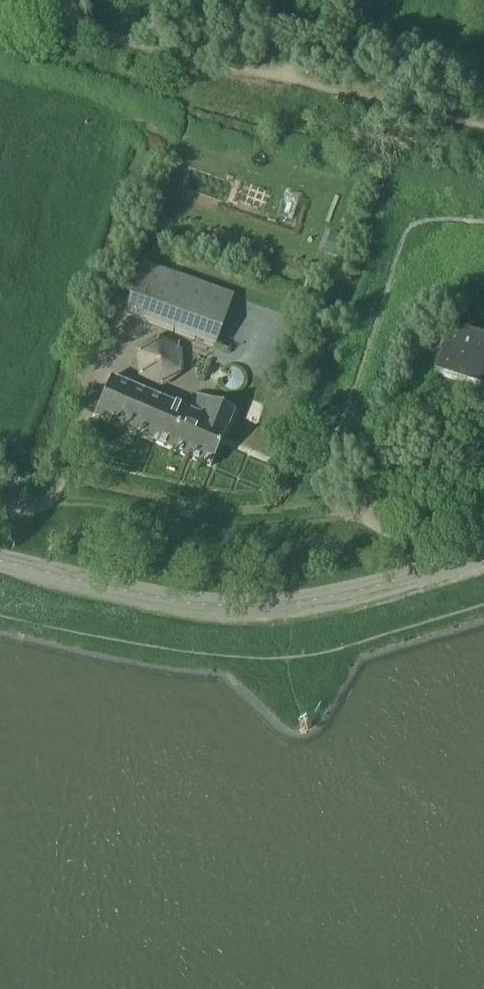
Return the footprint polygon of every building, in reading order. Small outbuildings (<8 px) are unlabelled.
[(330,232),(322,253),(337,258),(344,238),(330,232)] [(232,296),(142,263),(123,314),(214,346),(232,296)] [(168,383),(185,346),(150,330),(133,368),(168,383)] [(483,336),(481,344),(461,337),(460,342),(446,338),(434,376),(483,391),(483,336)] [(233,411),(195,394),(187,411),(110,377),(93,416),(210,466),(221,441),(233,411)]
